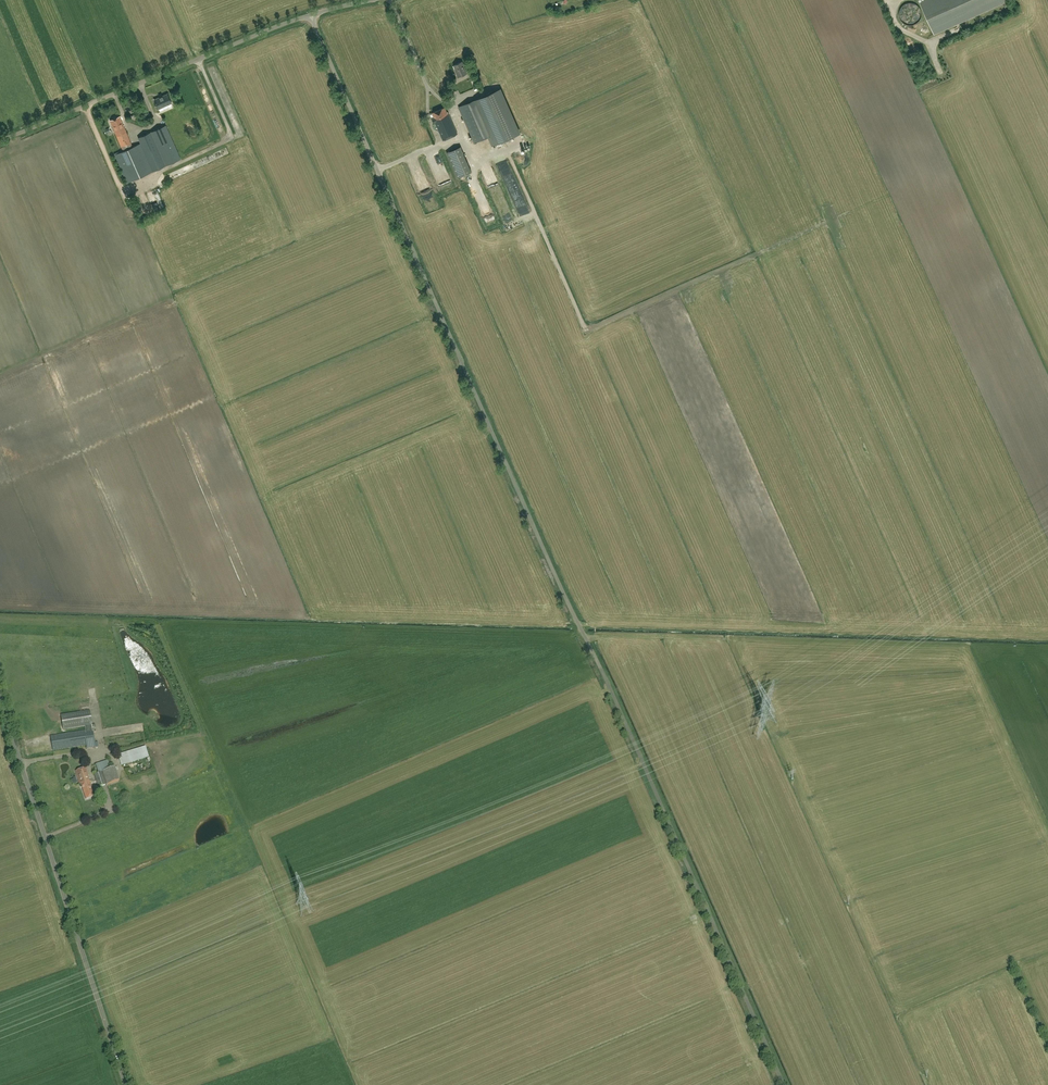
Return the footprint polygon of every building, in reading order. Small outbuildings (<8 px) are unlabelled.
[(920,3),(934,34),(1007,1),(1007,0),(925,0),(920,3)] [(467,72),(463,61),(454,65),(457,71),(456,71),(459,76),(467,72)] [(501,88),(487,95),(459,107),(474,142),(488,136),(492,145),(521,133),(501,88)] [(167,94),(154,100),(158,108),(171,103),(167,94)] [(445,107),(432,112),(434,117),(432,118),(435,123),(436,123),(443,139),(458,133),(448,112),(447,112),(445,107)] [(140,143),(132,146),(119,116),(109,120),(123,151),(114,155),(127,182),(180,159),(165,125),(138,137),(140,143)] [(470,168),(462,143),(448,148),(456,173),(470,168)] [(497,158),(500,169),(509,167),(506,156),(497,158)] [(483,211),(487,221),(496,218),(492,208),(483,211)] [(526,214),(517,217),(518,221),(517,221),(518,225),(527,222),(526,218),(533,216),(531,210),(525,212),(526,214)] [(93,730),(92,730),(91,726),(92,725),(91,718),(89,711),(61,715),(63,730),(85,727),(86,731),(50,736),(53,750),(86,744),(86,749),(98,747),(97,742),(95,743),(93,730)] [(114,766),(110,768),(108,769),(107,767),(103,765),(99,767),(96,770),(97,773),(94,774),(94,775),(98,787),(119,780),(114,766)] [(75,771),(79,784),(81,784),(80,785),(81,787),(82,788),(88,786),(87,785),(91,784),(89,778),(86,768),(75,771)] [(88,786),(82,788),(86,800),(94,797),(90,787),(91,787),(91,784),(87,785),(88,786)]
